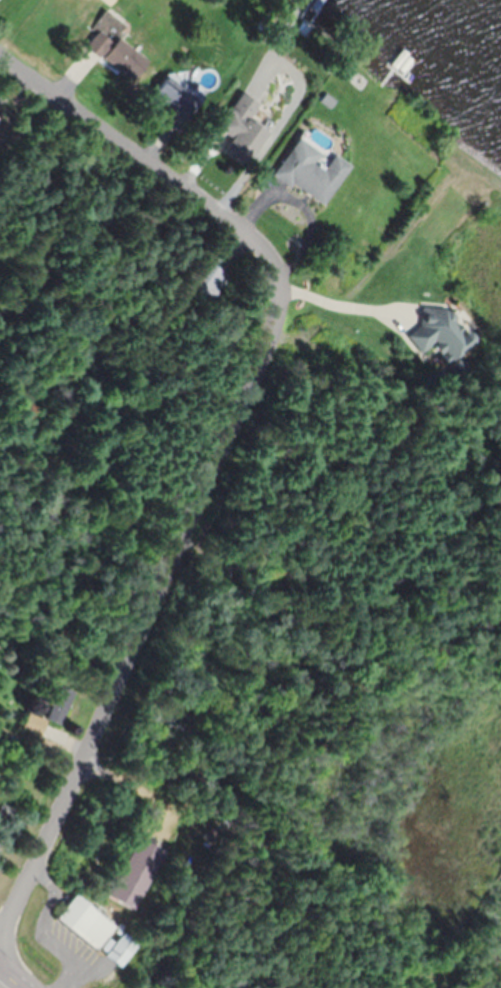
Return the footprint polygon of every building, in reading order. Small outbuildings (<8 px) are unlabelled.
[(107,38),(104,43),(89,32),(77,49),(123,81),(137,60),(107,38)] [(163,109),(154,123),(167,133),(192,97),(159,73),(143,95),(163,109)] [(255,133),(239,124),(250,104),(231,94),(211,131),(222,138),(214,152),(238,165),(255,133)] [(264,176),(312,205),(337,165),(317,153),(316,155),(287,137),(264,176)] [(186,287),(211,301),(226,275),(201,261),(186,287)] [(450,357),(450,348),(464,348),(463,330),(450,330),(450,309),(416,309),(416,330),(408,330),(408,357),(450,357)] [(36,737),(43,720),(57,725),(69,692),(56,687),(52,697),(42,693),(39,702),(47,704),(41,719),(22,712),(16,729),(36,737)] [(0,803),(0,819),(3,821),(9,808),(0,803)] [(130,837),(101,898),(128,911),(157,850),(130,837)] [(93,950),(110,925),(67,895),(50,920),(93,950)] [(99,954),(113,968),(134,946),(120,933),(99,954)]
